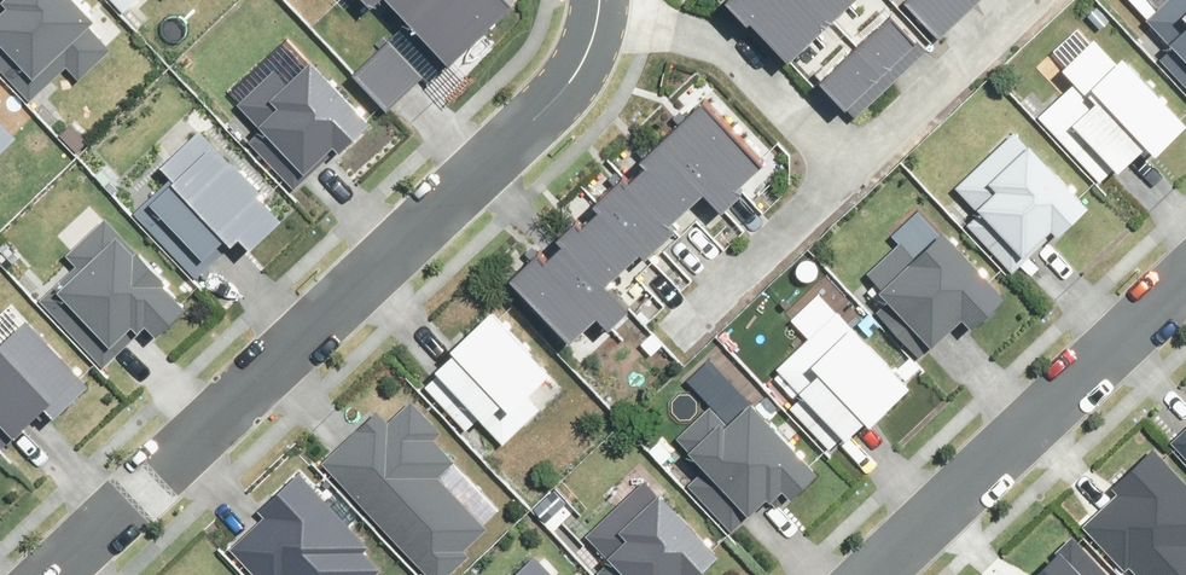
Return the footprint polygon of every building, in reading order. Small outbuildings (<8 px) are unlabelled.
[(0,3),(0,4),(0,67),(32,101),(64,71),(75,82),(108,50),(86,28),(94,21),(74,0),(0,0),(0,3)] [(410,9),(419,0),(401,0),(410,9)] [(507,0),(419,0),(410,9),(452,53),(507,0)] [(832,15),(818,0),(740,0),(790,53),(832,15)] [(848,0),(818,0),(832,15),(848,0)] [(940,31),(975,0),(911,0),(940,31)] [(1164,34),(1154,44),(1185,77),(1185,0),(1160,0),(1145,15),(1164,34)] [(928,44),(893,7),(858,39),(892,77),(928,44)] [(1090,31),(1053,67),(1067,81),(1036,110),(1107,183),(1136,155),(1145,165),(1185,126),(1185,117),(1122,50),(1114,56),(1090,31)] [(392,34),(357,66),(389,101),(424,69),(392,34)] [(892,77),(858,39),(822,72),(856,110),(892,77)] [(246,138),(295,185),(328,152),(338,162),(377,123),(310,59),(293,77),(280,64),(237,108),(257,127),(246,138)] [(705,94),(658,137),(704,188),(720,205),(742,185),(737,180),(763,157),(705,94)] [(973,215),(1015,261),(1056,225),(1061,231),(1091,204),(1017,123),(955,178),(982,207),(973,215)] [(137,210),(197,276),(222,253),(238,239),(249,250),(280,222),(196,129),(151,170),(164,185),(137,210)] [(11,142),(0,130),(0,153),(11,142)] [(704,188),(658,137),(643,151),(650,158),(631,175),(671,218),(704,188)] [(671,218),(631,175),(626,169),(593,199),(598,205),(638,248),(642,253),(675,222),(671,218)] [(638,248),(598,205),(584,218),(579,213),(561,230),(567,237),(605,278),(638,248)] [(41,301),(103,367),(125,346),(146,326),(157,338),(188,309),(104,220),(67,254),(78,266),(41,301)] [(882,286),(864,302),(904,347),(917,336),(927,347),(960,318),(971,330),(1004,301),(937,226),(913,246),(898,229),(860,262),(882,286)] [(605,278),(567,237),(549,253),(540,245),(514,269),(573,334),(601,308),(611,318),(628,303),(605,278)] [(457,348),(426,378),(471,425),(479,418),(497,436),(540,396),(531,387),(553,366),(490,301),(449,340),(457,348)] [(794,396),(839,442),(856,426),(865,436),(913,389),(833,308),(777,363),(801,388),(794,396)] [(18,431),(48,403),(54,410),(89,378),(29,311),(7,331),(0,323),(0,411),(18,431)] [(322,445),(409,535),(402,541),(435,574),(436,574),(465,547),(460,541),(486,516),(439,467),(450,456),(427,432),(435,425),(404,393),(385,412),(371,398),(322,445)] [(691,475),(732,522),(740,515),(745,520),(785,484),(792,491),(817,469),(751,395),(723,420),(707,401),(678,426),(693,443),(685,451),(700,468),(691,475)] [(1185,453),(1185,422),(1170,437),(1185,453)] [(1144,574),(1185,574),(1185,468),(1156,438),(1112,481),(1120,488),(1088,520),(1144,574)] [(236,533),(280,574),(376,574),(372,571),(378,558),(362,543),(363,530),(298,468),(236,533)] [(612,574),(677,574),(679,573),(681,574),(708,574),(723,561),(640,471),(582,523),(608,553),(599,561),(612,574)] [(1080,527),(1032,570),(1036,574),(1122,574),(1080,527)] [(498,574),(557,574),(530,546),(498,574)]
